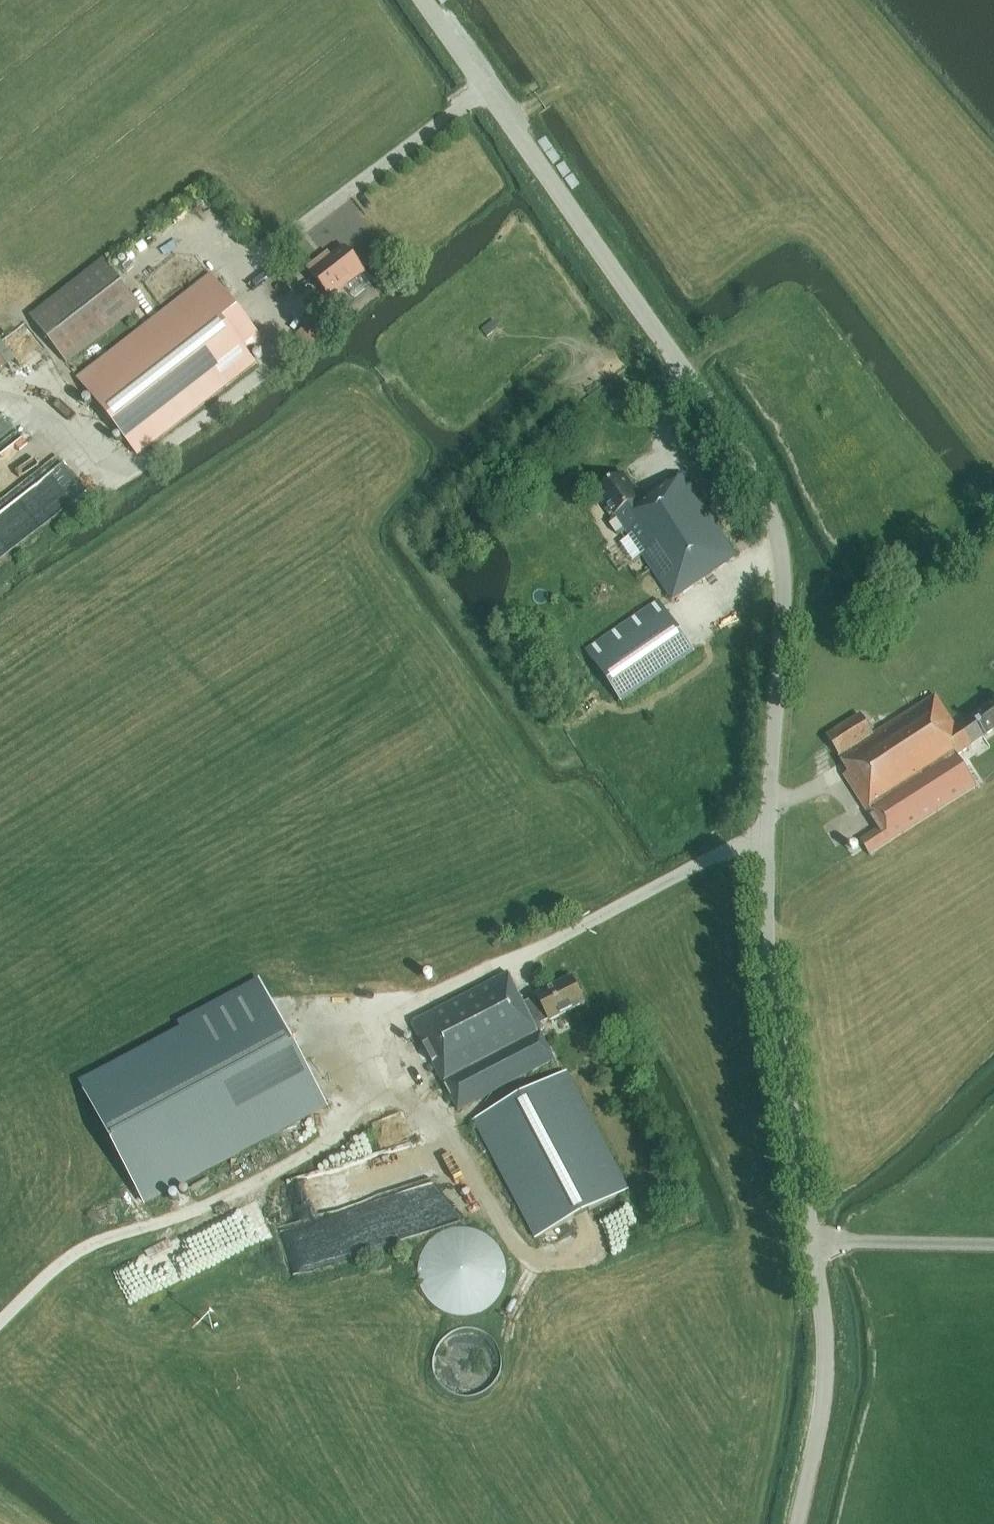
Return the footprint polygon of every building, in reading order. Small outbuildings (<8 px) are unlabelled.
[(364,271),(345,246),(324,262),(321,259),(308,269),(330,297),(364,271)] [(141,306),(103,258),(30,315),(67,364),(141,306)] [(211,275),(78,378),(138,454),(256,362),(250,354),(264,343),(211,275)] [(3,369),(19,357),(4,338),(0,340),(0,365),(3,369)] [(616,516),(673,599),(736,556),(681,477),(669,485),(667,482),(643,499),(635,487),(633,488),(624,475),(598,492),(615,517),(616,516)] [(10,547),(0,535),(0,556),(10,547)] [(667,612),(594,662),(621,702),(694,652),(667,612)] [(993,730),(993,701),(956,726),(935,694),(873,735),(859,715),(825,736),(839,757),(838,757),(848,772),(843,775),(878,828),(861,840),(870,854),(975,785),(956,754),(993,730)] [(852,847),(853,850),(856,851),(859,851),(861,850),(862,847),(861,844),(859,842),(856,842),(853,844),(852,847)] [(550,1021),(585,1003),(571,977),(536,995),(537,997),(523,1004),(508,972),(412,1023),(458,1110),(554,1060),(539,1032),(544,1029),(541,1023),(549,1019),(550,1021)] [(158,1036),(161,1042),(82,1084),(144,1202),(326,1106),(260,982),(158,1036)] [(537,1237),(628,1189),(566,1072),(475,1120),(537,1237)] [(425,1299),(443,1313),(466,1316),(487,1307),(501,1289),(504,1267),(496,1245),(478,1231),(455,1228),(434,1237),(419,1255),(416,1277),(425,1299)] [(439,1386),(453,1397),(470,1399),(486,1393),(497,1379),(499,1362),(493,1346),(479,1335),(462,1333),(446,1339),(435,1353),(432,1370),(439,1386)]
